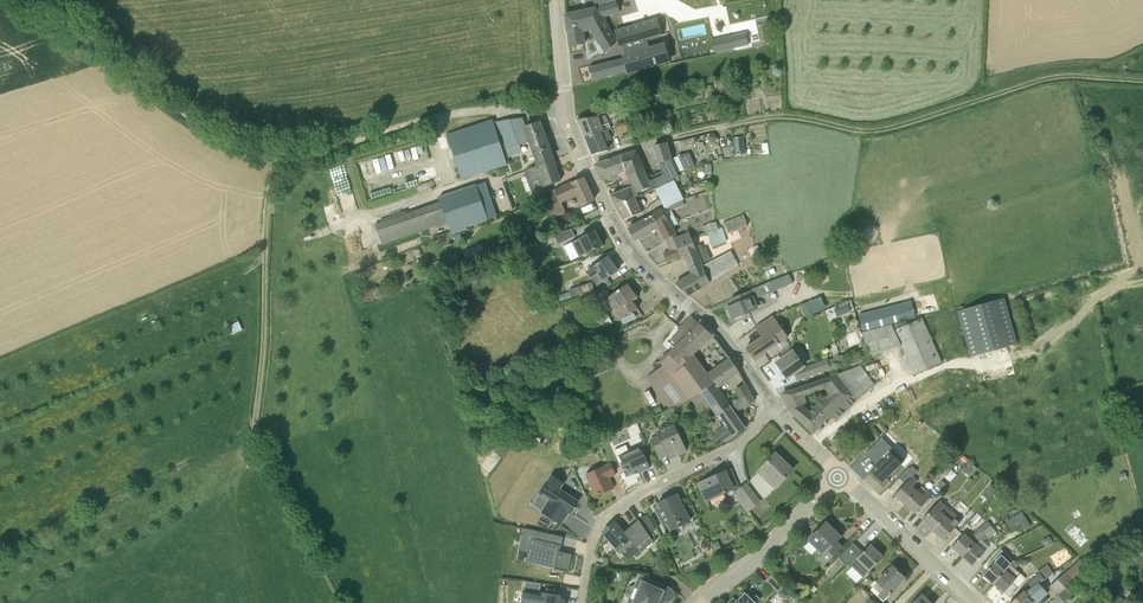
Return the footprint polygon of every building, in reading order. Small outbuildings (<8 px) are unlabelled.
[(606,54),(618,43),(605,18),(621,13),(616,1),(595,6),(596,8),(566,15),(568,32),(583,31),(591,29),(593,32),(593,33),(606,54)] [(620,48),(625,46),(663,36),(657,18),(615,30),(620,48)] [(585,44),(583,31),(568,32),(570,46),(585,44)] [(674,33),(663,36),(625,46),(628,55),(623,56),(624,59),(625,65),(627,71),(627,73),(681,57),(674,33)] [(737,47),(735,36),(714,40),(716,52),(737,47)] [(605,76),(611,75),(627,71),(625,65),(624,59),(593,67),(589,69),(593,80),(599,78),(605,76)] [(601,117),(601,116),(599,103),(590,105),(592,113),(577,119),(585,137),(604,130),(604,131),(608,130),(612,128),(607,116),(601,117)] [(523,117),(510,119),(519,145),(531,140),(539,163),(552,158),(540,122),(526,127),(523,117)] [(507,164),(505,157),(494,122),(493,119),(447,135),(462,179),(507,164)] [(494,122),(505,157),(521,151),(519,145),(510,119),(494,122)] [(630,131),(626,122),(616,126),(619,135),(630,131)] [(605,142),(612,139),(608,130),(604,131),(604,130),(585,137),(592,156),(608,151),(605,142)] [(713,143),(718,138),(713,133),(708,138),(713,143)] [(737,154),(746,153),(745,136),(735,137),(737,154)] [(764,154),(769,154),(768,143),(762,143),(763,150),(758,150),(759,155),(764,154)] [(671,159),(667,145),(666,144),(653,147),(663,171),(667,182),(674,179),(679,177),(677,173),(695,165),(690,153),(679,156),(681,161),(673,165),(671,159)] [(634,185),(634,186),(638,196),(639,196),(637,193),(650,188),(650,189),(656,187),(667,182),(663,171),(652,177),(650,174),(647,175),(636,151),(622,156),(627,169),(628,170),(631,178),(634,185)] [(602,179),(627,169),(622,156),(610,160),(596,165),(602,179)] [(537,189),(538,189),(560,181),(552,158),(539,163),(538,164),(538,166),(525,171),(530,183),(534,182),(537,189)] [(631,178),(628,170),(622,172),(625,180),(631,178)] [(594,200),(583,177),(554,191),(560,203),(579,195),(583,205),(594,200)] [(634,185),(631,178),(625,180),(628,188),(634,185)] [(661,198),(678,190),(674,179),(667,182),(656,187),(661,198)] [(455,192),(467,227),(490,218),(477,185),(455,192)] [(615,205),(638,196),(634,186),(611,195),(615,205)] [(678,190),(661,198),(665,208),(666,208),(683,200),(678,190)] [(544,201),(548,209),(560,203),(554,191),(542,197),(544,201)] [(382,244),(447,222),(451,234),(467,229),(467,227),(455,192),(438,198),(439,202),(375,224),(382,244)] [(642,213),(636,198),(639,197),(639,196),(638,196),(615,205),(624,220),(642,213)] [(674,238),(677,237),(673,227),(678,224),(671,211),(685,204),(683,200),(666,208),(665,208),(653,215),(659,227),(671,250),(664,254),(667,262),(680,256),(681,256),(674,238)] [(548,209),(544,201),(534,205),(540,217),(549,212),(548,209)] [(552,219),(565,213),(560,203),(548,209),(549,212),(552,219)] [(636,240),(659,227),(653,215),(629,228),(636,240)] [(729,234),(749,225),(744,215),(740,216),(725,222),(724,222),(729,234)] [(708,233),(718,229),(717,222),(708,224),(703,226),(706,233),(708,233)] [(718,229),(708,233),(712,246),(727,241),(722,228),(718,229)] [(572,229),(554,235),(557,240),(559,245),(575,236),(572,229)] [(584,246),(588,253),(602,246),(595,231),(572,242),(576,250),(584,246)] [(454,234),(459,246),(464,244),(460,232),(454,234)] [(677,237),(674,238),(681,256),(680,256),(684,255),(690,268),(691,268),(693,274),(676,284),(689,297),(710,284),(710,283),(739,265),(732,251),(704,266),(703,263),(711,260),(706,247),(703,248),(701,244),(695,246),(689,232),(677,237)] [(545,239),(538,242),(541,248),(548,244),(545,239)] [(598,273),(604,281),(618,270),(608,256),(587,272),(591,278),(598,273)] [(774,291),(770,281),(732,298),(735,305),(729,307),(728,305),(727,305),(729,310),(727,310),(730,317),(732,316),(733,318),(736,317),(736,319),(743,316),(742,314),(757,308),(753,300),(774,291)] [(592,282),(578,287),(580,296),(588,295),(595,292),(592,282)] [(638,309),(632,301),(638,297),(628,284),(610,296),(616,304),(612,307),(620,318),(638,309)] [(578,287),(569,290),(572,299),(580,296),(578,287)] [(1018,345),(1005,299),(959,312),(971,357),(1018,345)] [(859,315),(863,330),(915,317),(911,301),(899,304),(859,315)] [(837,316),(850,311),(848,304),(834,309),(837,316)] [(759,357),(787,338),(772,316),(756,327),(763,336),(746,348),(754,360),(759,357)] [(713,383),(707,375),(691,354),(712,335),(700,324),(693,317),(680,329),(688,337),(662,362),(664,365),(689,398),(690,398),(701,392),(700,392),(713,383)] [(942,362),(940,357),(923,318),(894,330),(914,375),(942,362)] [(869,353),(889,347),(882,327),(863,332),(862,332),(869,353)] [(593,356),(605,351),(602,345),(590,350),(593,356)] [(804,366),(797,357),(790,347),(781,353),(784,357),(777,363),(788,378),(796,372),(798,379),(804,377),(831,369),(831,368),(828,360),(827,359),(804,366)] [(846,362),(844,357),(843,355),(828,360),(831,368),(842,364),(846,362)] [(707,375),(713,383),(700,392),(701,392),(717,414),(729,405),(717,388),(739,371),(730,358),(707,375)] [(856,401),(874,385),(861,365),(820,380),(824,390),(826,389),(829,394),(821,402),(832,413),(837,418),(856,401)] [(788,409),(803,405),(807,404),(805,396),(824,390),(820,380),(781,394),(788,409)] [(740,397),(750,392),(745,383),(735,388),(740,397)] [(729,405),(717,414),(719,417),(726,426),(716,432),(723,441),(732,434),(733,436),(745,427),(734,412),(754,400),(750,392),(740,397),(729,405)] [(832,413),(821,402),(811,412),(803,405),(788,409),(800,420),(813,432),(832,413)] [(711,419),(704,424),(707,429),(714,424),(711,419)] [(660,459),(669,455),(670,458),(686,451),(674,425),(658,432),(660,435),(651,439),(660,459)] [(549,446),(553,434),(544,430),(539,442),(549,446)] [(848,447),(838,435),(831,442),(840,453),(848,447)] [(889,454),(877,443),(877,442),(867,452),(869,454),(879,464),(871,472),(883,483),(905,461),(894,449),(889,454)] [(618,457),(620,456),(628,474),(642,468),(643,471),(650,468),(640,447),(629,451),(626,445),(615,450),(618,457)] [(580,458),(576,453),(568,461),(573,465),(580,458)] [(758,472),(775,488),(793,470),(776,454),(758,472)] [(963,455),(960,459),(965,463),(968,459),(963,455)] [(970,477),(978,469),(972,463),(970,464),(969,462),(961,471),(963,473),(964,472),(970,477)] [(614,488),(609,477),(617,475),(612,463),(604,467),(604,466),(586,474),(596,496),(614,488)] [(919,481),(915,475),(918,472),(913,467),(907,469),(899,478),(905,484),(903,486),(895,495),(905,504),(918,490),(913,486),(919,481)] [(707,501),(738,486),(731,470),(726,472),(725,471),(699,483),(707,501)] [(569,484),(556,476),(544,495),(553,501),(545,514),(564,527),(572,514),(575,516),(579,509),(578,509),(582,503),(564,491),(569,484)] [(941,480),(936,486),(940,490),(945,484),(941,480)] [(1000,487),(994,481),(981,495),(988,501),(1000,487)] [(739,501),(747,512),(760,502),(746,484),(737,491),(743,498),(739,501)] [(915,513),(933,494),(928,489),(922,495),(918,490),(905,504),(915,513)] [(617,500),(627,498),(626,491),(616,493),(617,500)] [(671,530),(690,521),(677,494),(658,504),(661,512),(658,513),(663,525),(667,523),(671,530)] [(933,530),(951,510),(941,500),(922,520),(933,530)] [(944,540),(962,520),(951,510),(933,530),(944,540)] [(1014,517),(1017,523),(1025,518),(1022,512),(1014,517)] [(976,513),(969,521),(974,525),(981,517),(976,513)] [(654,542),(650,537),(651,537),(639,520),(625,532),(622,530),(614,521),(603,532),(619,550),(630,540),(637,548),(641,552),(654,542)] [(819,559),(825,565),(842,547),(836,542),(841,537),(826,522),(809,540),(824,555),(819,559)] [(983,533),(993,527),(987,522),(979,529),(971,538),(965,533),(952,547),(962,556),(983,533)] [(987,538),(988,539),(996,531),(993,527),(983,533),(962,556),(973,565),(985,551),(980,546),(987,538)] [(533,539),(523,562),(566,576),(572,559),(555,554),(563,537),(544,529),(538,541),(533,539)] [(1046,547),(1053,543),(1049,536),(1042,541),(1046,547)] [(711,544),(714,550),(720,547),(717,541),(711,544)] [(871,545),(863,553),(854,542),(825,572),(825,571),(816,580),(821,585),(830,576),(831,577),(844,564),(846,565),(848,563),(863,578),(870,571),(883,557),(871,545)] [(1014,560),(1020,558),(1018,553),(1010,557),(1002,566),(996,560),(983,575),(994,584),(1014,560)] [(1004,593),(1004,592),(1010,597),(1026,579),(1021,574),(1020,574),(1015,570),(1019,564),(1014,560),(994,584),(1004,593)] [(1046,579),(1053,573),(1047,565),(1038,571),(1040,573),(1028,582),(1032,588),(1040,582),(1046,579)] [(893,566),(873,587),(879,593),(877,595),(884,601),(891,594),(897,588),(895,587),(904,577),(893,566)] [(1049,588),(1057,596),(1074,580),(1067,572),(1049,588)] [(781,589),(783,587),(771,575),(765,581),(777,593),(781,589)] [(646,582),(639,579),(635,588),(639,590),(635,600),(631,598),(628,602),(663,602),(664,601),(668,601),(671,600),(673,597),(673,594),(672,591),(670,589),(647,579),(646,582)] [(1032,588),(1026,593),(1025,591),(1011,602),(1034,602),(1037,602),(1049,592),(1040,582),(1032,588)] [(528,583),(525,602),(565,602),(566,596),(542,593),(543,585),(528,583)] [(781,589),(777,593),(782,597),(787,597),(790,594),(783,587),(781,589)] [(1051,602),(1052,602),(1063,602),(1072,595),(1066,588),(1051,602)] [(761,599),(756,595),(751,600),(745,594),(737,602),(733,598),(729,602),(757,602),(761,599)] [(921,594),(913,602),(931,602),(921,594)]
